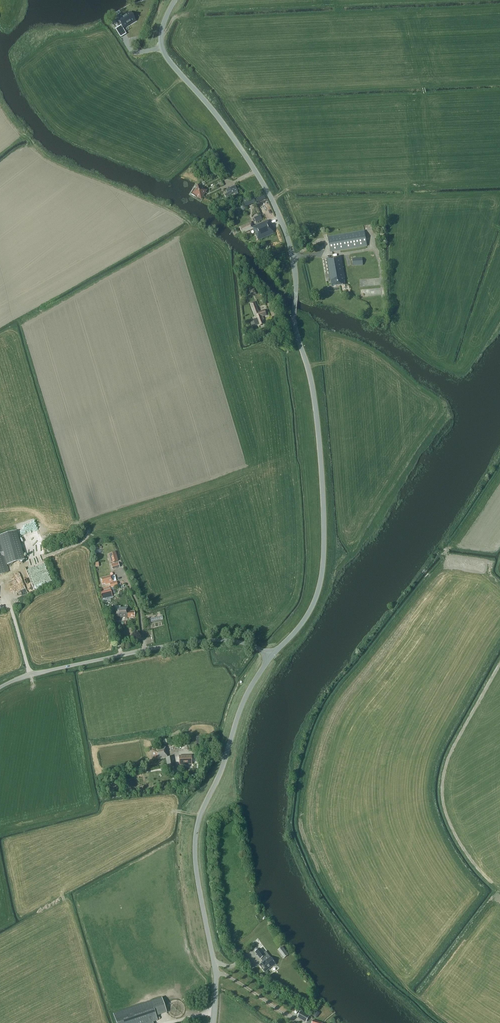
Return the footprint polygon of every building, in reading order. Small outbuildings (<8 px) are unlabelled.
[(131,12),(118,20),(123,28),(136,20),(131,12)] [(197,196),(201,199),(206,191),(198,186),(195,190),(194,189),(191,194),(196,197),(197,196)] [(225,195),(226,197),(238,191),(235,186),(226,190),(228,194),(225,195)] [(243,201),(246,208),(256,204),(253,197),(243,201)] [(253,227),(251,223),(240,228),(242,233),(253,228),(258,240),(274,233),(268,220),(253,227)] [(328,237),(330,252),(367,246),(364,231),(328,237)] [(341,257),(326,259),(330,281),(331,281),(332,283),(331,283),(332,287),(345,285),(344,279),(345,279),(341,257)] [(259,326),(264,324),(263,320),(264,320),(263,317),(266,315),(265,310),(259,312),(255,302),(251,304),(256,319),(253,320),(256,326),(258,325),(259,326)] [(7,565),(24,560),(16,531),(0,536),(0,542),(7,565)] [(8,572),(0,543),(0,575),(8,572)] [(118,561),(115,552),(109,554),(111,563),(118,561)] [(101,579),(103,584),(105,584),(105,585),(109,584),(111,588),(117,586),(117,582),(113,583),(111,576),(101,579)] [(100,592),(102,598),(112,595),(110,589),(100,592)] [(127,612),(127,608),(115,608),(115,619),(120,619),(120,618),(124,617),(124,619),(127,619),(127,618),(134,618),(134,612),(127,612)] [(173,757),(167,758),(165,746),(151,749),(153,760),(166,758),(167,767),(174,766),(173,757)] [(179,757),(179,765),(191,764),(191,756),(179,757)] [(279,950),(284,958),(289,955),(283,947),(279,950)] [(266,960),(259,965),(265,972),(269,969),(275,964),(266,951),(264,953),(260,948),(255,952),(260,959),(263,957),(266,960)] [(113,1014),(116,1022),(153,1022),(152,1022),(157,1021),(151,1001),(113,1014)] [(298,1017),(307,1021),(309,1016),(301,1011),(298,1017)]
